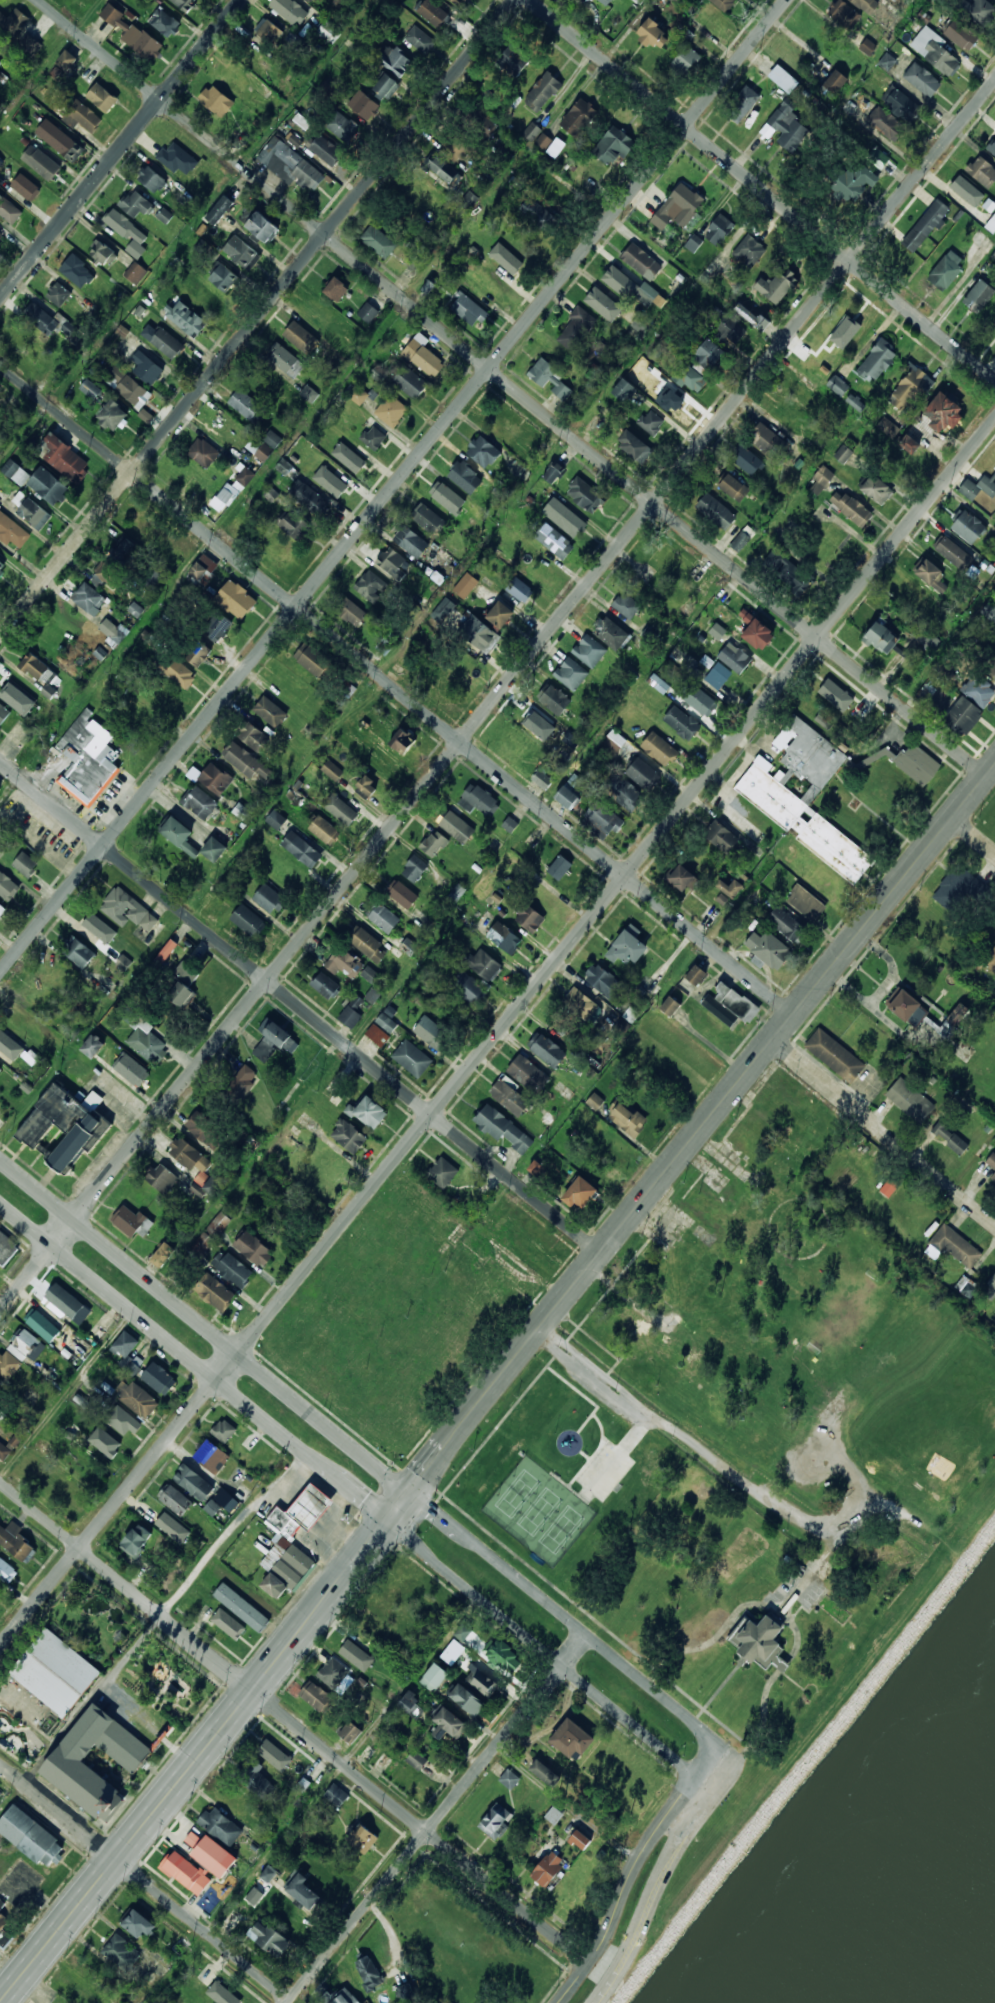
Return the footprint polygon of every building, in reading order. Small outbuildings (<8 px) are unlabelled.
[(189,13),(198,0),(170,0),(189,13)] [(300,27),(311,12),(293,0),(277,0),(272,8),(300,27)] [(441,31),(452,17),(430,0),(428,0),(418,13),(441,31)] [(460,8),(465,0),(447,0),(460,8)] [(613,0),(594,0),(606,9),(613,0)] [(720,12),(732,0),(708,0),(720,12)] [(847,33),(861,19),(842,0),(838,0),(826,12),(847,33)] [(879,1),(878,0),(847,0),(871,14),(879,1)] [(964,0),(962,0),(956,7),(982,29),(994,13),(994,9),(984,0),(975,0),(971,5),(964,0)] [(125,14),(109,3),(100,15),(116,26),(125,14)] [(182,26),(160,6),(148,20),(171,39),(182,26)] [(14,40),(31,18),(18,8),(9,18),(0,11),(0,29),(14,40)] [(273,46),(284,33),(265,17),(254,31),(273,46)] [(966,52),(979,39),(957,17),(944,30),(966,52)] [(630,36),(652,56),(668,39),(646,19),(630,36)] [(329,45),(341,34),(328,20),(317,31),(329,45)] [(164,46),(135,23),(122,39),(151,62),(164,46)] [(425,56),(437,43),(415,25),(404,38),(425,56)] [(912,42),(947,78),(963,63),(928,26),(912,42)] [(32,57),(43,46),(28,33),(18,44),(32,57)] [(870,55),(876,44),(865,38),(859,49),(870,55)] [(533,60),(511,42),(496,62),(517,79),(533,60)] [(415,61),(392,44),(379,61),(402,79),(415,61)] [(702,58),(685,45),(668,67),(685,80),(702,58)] [(78,58),(67,49),(49,72),(60,81),(78,58)] [(896,62),(889,54),(870,73),(878,81),(896,62)] [(942,86),(918,61),(904,73),(929,99),(942,86)] [(789,94),(799,82),(778,63),(767,75),(789,94)] [(850,78),(837,68),(824,85),(837,95),(850,78)] [(564,84),(549,70),(523,99),(538,113),(564,84)] [(388,99),(401,85),(387,73),(374,87),(388,99)] [(87,96),(108,114),(119,99),(98,82),(87,96)] [(235,102),(212,83),(199,99),(222,117),(235,102)] [(726,113),(741,124),(762,95),(747,84),(726,113)] [(370,121),(382,104),(359,88),(347,105),(370,121)] [(885,103),(911,123),(923,107),(896,88),(885,103)] [(777,142),(794,154),(812,129),(793,115),(799,106),(786,97),(768,122),(783,133),(777,142)] [(577,137),(598,112),(581,98),(560,123),(577,137)] [(853,116),(860,105),(850,98),(843,108),(853,116)] [(103,121),(80,100),(62,119),(74,129),(81,122),(92,133),(103,121)] [(499,124),(474,104),(461,120),(486,140),(499,124)] [(907,127),(878,105),(866,120),(895,142),(907,127)] [(348,144),(360,127),(336,109),(324,125),(348,144)] [(532,141),(541,128),(531,121),(522,134),(532,141)] [(593,147),(609,167),(636,146),(620,125),(593,147)] [(83,149),(59,126),(47,139),(71,162),(83,149)] [(477,144),(459,126),(443,142),(462,160),(477,144)] [(544,150),(552,140),(542,131),(534,142),(544,150)] [(309,147),(334,167),(345,153),(320,133),(309,147)] [(266,152),(315,188),(326,174),(274,136),(259,157),(261,159),(266,152)] [(546,151),(555,158),(566,143),(556,136),(546,151)] [(994,154),(994,138),(987,146),(994,154)] [(185,172),(195,169),(185,141),(160,149),(168,174),(184,168),(185,172)] [(62,166),(33,143),(22,158),(51,181),(62,166)] [(867,157),(890,175),(897,165),(875,147),(867,157)] [(427,165),(454,187),(464,176),(437,153),(427,165)] [(994,183),(994,168),(981,154),(967,168),(988,190),(994,183)] [(832,185),(856,204),(871,185),(874,187),(880,178),(854,157),(832,185)] [(136,176),(158,193),(168,180),(146,163),(136,176)] [(31,201),(41,188),(22,173),(12,185),(31,201)] [(948,188),(975,210),(987,195),(960,173),(948,188)] [(436,212),(447,199),(418,176),(407,189),(436,212)] [(705,198),(678,181),(652,223),(664,231),(672,219),(687,228),(705,198)] [(154,206),(134,186),(118,202),(135,219),(143,211),(146,214),(154,206)] [(479,197),(469,190),(461,201),(470,209),(479,197)] [(0,194),(0,214),(14,225),(24,212),(0,194)] [(234,203),(225,194),(205,216),(214,225),(234,203)] [(520,212),(540,223),(549,208),(529,197),(520,212)] [(951,209),(937,198),(901,242),(915,253),(951,209)] [(141,245),(149,236),(113,208),(104,220),(132,242),(126,249),(138,259),(146,249),(141,245)] [(267,243),(281,228),(262,210),(247,226),(267,243)] [(993,233),(994,230),(994,212),(984,226),(993,233)] [(705,238),(722,247),(735,222),(719,213),(705,238)] [(361,238),(386,259),(398,245),(373,224),(361,238)] [(994,246),(994,241),(980,229),(973,238),(991,252),(994,246)] [(693,253),(703,240),(693,232),(683,245),(693,253)] [(246,268),(259,254),(236,234),(223,248),(246,268)] [(767,251),(750,234),(732,252),(749,269),(767,251)] [(109,267),(119,255),(100,239),(90,251),(109,267)] [(488,253),(512,275),(523,263),(499,241),(488,253)] [(663,268),(635,241),(621,256),(650,282),(663,268)] [(927,279),(944,292),(967,262),(951,249),(927,279)] [(63,269),(82,289),(97,274),(77,255),(63,269)] [(147,271),(135,262),(125,274),(137,283),(147,271)] [(209,279),(227,293),(241,276),(222,262),(209,279)] [(631,301),(642,286),(612,265),(602,279),(631,301)] [(768,282),(763,277),(755,285),(776,306),(801,281),(785,265),(768,282)] [(351,287),(338,275),(325,290),(339,301),(351,287)] [(994,295),(994,287),(985,277),(963,300),(977,313),(994,295)] [(60,307),(72,293),(59,281),(46,295),(60,307)] [(585,299),(612,322),(624,309),(597,285),(585,299)] [(489,313),(462,291),(450,306),(477,328),(489,313)] [(195,338),(208,322),(178,297),(165,313),(195,338)] [(49,336),(60,325),(36,300),(25,311),(49,336)] [(358,314),(370,324),(380,311),(368,301),(358,314)] [(736,308),(763,330),(768,324),(741,302),(736,308)] [(572,351),(597,320),(579,305),(569,317),(572,319),(556,338),(572,351)] [(838,352),(861,324),(842,308),(819,336),(838,352)] [(714,327),(738,345),(749,330),(725,312),(714,327)] [(63,328),(73,336),(79,328),(69,320),(63,328)] [(320,338),(294,320),(283,336),(309,354),(320,338)] [(173,360),(186,346),(164,326),(151,340),(173,360)] [(873,385),(899,350),(883,337),(856,372),(873,385)] [(446,361),(413,338),(401,355),(435,378),(446,361)] [(718,367),(728,351),(706,338),(696,354),(718,367)] [(294,379),(306,365),(277,341),(265,356),(294,379)] [(823,355),(813,346),(802,360),(811,368),(823,355)] [(137,365),(134,369),(151,385),(165,370),(141,348),(130,360),(137,365)] [(528,374),(546,389),(548,387),(564,401),(575,387),(541,358),(528,374)] [(708,379),(683,361),(672,377),(698,394),(708,379)] [(120,383),(116,388),(137,405),(149,391),(114,363),(107,372),(120,383)] [(370,373),(381,382),(388,373),(377,364),(370,373)] [(903,411),(931,378),(916,365),(887,398),(903,411)] [(430,383),(404,366),(393,382),(418,400),(430,383)] [(842,396),(849,386),(835,376),(828,385),(842,396)] [(638,389),(625,377),(612,391),(625,403),(638,389)] [(95,399),(102,389),(87,379),(81,389),(95,399)] [(319,393),(306,384),(299,394),(312,403),(319,393)] [(370,395),(357,384),(348,395),(361,405),(370,395)] [(228,403),(252,422),(264,407),(240,388),(228,403)] [(661,406),(679,414),(687,397),(669,389),(661,406)] [(956,428),(971,411),(944,389),(909,433),(928,448),(949,422),(956,428)] [(375,412),(394,428),(410,408),(391,393),(375,412)] [(99,417),(117,432),(133,412),(114,398),(99,417)] [(651,436),(666,423),(652,408),(638,420),(651,436)] [(899,427),(883,415),(876,425),(892,437),(899,427)] [(786,441),(760,420),(746,437),(772,457),(786,441)] [(388,436),(371,423),(360,439),(376,451),(388,436)] [(638,461),(651,446),(630,428),(617,442),(638,461)] [(262,439),(274,448),(281,437),(270,429),(262,439)] [(43,443),(51,450),(46,457),(75,484),(92,466),(54,431),(43,443)] [(502,453),(482,433),(467,450),(487,469),(502,453)] [(260,466),(273,449),(254,434),(245,446),(254,453),(250,458),(260,466)] [(919,446),(908,434),(899,442),(909,454),(919,446)] [(207,469),(220,454),(201,436),(187,451),(207,469)] [(765,462),(739,441),(728,456),(753,476),(765,462)] [(843,464),(853,452),(843,443),(833,455),(843,464)] [(338,461),(355,475),(369,458),(352,444),(338,461)] [(3,467),(18,485),(28,476),(12,458),(3,467)] [(447,474),(470,496),(484,481),(462,459),(447,474)] [(312,473),(338,495),(349,481),(323,460),(312,473)] [(28,483),(59,507),(72,490),(42,465),(28,483)] [(563,472),(555,465),(545,475),(553,483),(563,472)] [(835,475),(824,465),(806,485),(817,495),(835,475)] [(255,475),(247,467),(237,478),(245,486),(255,475)] [(883,505),(896,488),(874,471),(861,488),(883,505)] [(720,485),(741,503),(752,490),(731,472),(720,485)] [(983,489),(993,498),(994,496),(994,482),(986,474),(977,485),(968,477),(958,489),(972,502),(983,489)] [(593,514),(606,498),(579,475),(566,492),(593,514)] [(317,521),(331,506),(302,477),(288,492),(317,521)] [(428,493),(456,516),(468,502),(440,479),(428,493)] [(831,500),(863,528),(874,515),(843,487),(831,500)] [(739,516),(708,492),(697,506),(727,531),(739,516)] [(17,509),(39,531),(52,517),(31,496),(17,509)] [(575,539),(588,524),(556,496),(543,511),(575,539)] [(447,523),(423,501),(411,515),(435,537),(447,523)] [(299,541),(313,526),(292,507),(278,522),(299,541)] [(989,529),(969,509),(952,525),(972,546),(989,529)] [(32,532),(0,510),(0,533),(22,548),(32,532)] [(148,547),(163,532),(142,512),(128,527),(148,547)] [(245,526),(237,517),(228,526),(236,535),(245,526)] [(576,546),(545,522),(533,537),(565,561),(576,546)] [(392,537),(419,559),(430,545),(404,523),(392,537)] [(256,541),(283,567),(299,551),(273,524),(256,541)] [(731,546),(741,553),(752,537),(742,530),(731,546)] [(975,557),(945,535),(935,549),(964,571),(975,557)] [(139,550),(130,538),(112,552),(121,564),(139,550)] [(650,566),(662,575),(668,568),(679,577),(691,563),(668,544),(650,566)] [(377,559),(395,580),(410,567),(392,546),(377,559)] [(763,563),(802,595),(814,580),(775,548),(763,563)] [(188,573),(201,583),(213,569),(208,565),(211,561),(204,554),(188,573)] [(947,586),(939,580),(946,572),(930,557),(917,571),(941,593),(947,586)] [(0,559),(0,577),(9,569),(0,559)] [(114,588),(124,577),(105,559),(95,571),(114,588)] [(389,586),(370,569),(354,587),(373,604),(389,586)] [(464,598),(478,582),(467,573),(453,590),(464,598)] [(508,588),(525,602),(535,590),(517,576),(508,588)] [(934,599),(907,577),(893,593),(920,615),(934,599)] [(244,620),(259,601),(232,578),(216,598),(244,620)] [(106,598),(86,581),(71,597),(91,615),(106,598)] [(642,606),(623,591),(611,605),(631,621),(642,606)] [(368,614),(347,596),(335,610),(356,628),(368,614)] [(456,605),(447,597),(437,608),(446,616),(456,605)] [(519,612),(503,599),(488,616),(503,629),(519,612)] [(991,601),(981,612),(994,623),(994,622),(994,605),(991,601)] [(741,615),(749,623),(755,616),(746,609),(741,615)] [(203,627),(218,642),(234,625),(219,610),(203,627)] [(460,629),(487,653),(501,637),(474,612),(460,629)] [(630,638),(607,614),(593,627),(616,651),(630,638)] [(117,627),(107,617),(98,627),(118,644),(130,631),(121,623),(117,627)] [(744,634),(763,652),(779,635),(760,617),(744,634)] [(864,637),(885,656),(901,638),(880,620),(864,637)] [(708,631),(719,640),(727,630),(716,622),(708,631)] [(912,635),(932,650),(940,641),(919,626),(912,635)] [(594,668),(607,648),(585,634),(572,653),(594,668)] [(184,655),(198,667),(214,650),(200,637),(184,655)] [(753,661),(731,640),(717,654),(740,675),(753,661)] [(295,656),(320,680),(333,666),(308,642),(295,656)] [(51,669),(31,651),(19,664),(39,682),(51,669)] [(160,665),(185,690),(197,678),(172,654),(160,665)] [(553,674),(574,691),(589,674),(568,657),(553,674)] [(987,665),(994,673),(994,657),(987,665)] [(705,679),(719,690),(733,673),(719,662),(705,679)] [(664,694),(670,685),(653,673),(647,682),(664,694)] [(991,686),(974,673),(961,690),(986,708),(994,696),(994,685),(993,683),(991,686)] [(9,678),(0,687),(0,693),(15,709),(28,697),(9,678)] [(855,714),(864,705),(833,678),(820,693),(845,715),(849,709),(855,714)] [(57,691),(47,683),(41,691),(50,699),(57,691)] [(540,698),(561,717),(574,703),(553,684),(540,698)] [(682,699),(708,718),(719,703),(693,684),(682,699)] [(254,710),(276,729),(289,714),(266,695),(254,710)] [(966,736),(985,713),(963,695),(944,718),(966,736)] [(517,721),(549,748),(566,727),(535,700),(517,721)] [(0,703),(0,725),(1,726),(12,712),(0,703)] [(692,741),(703,724),(674,704),(663,722),(692,741)] [(91,808),(122,768),(112,760),(119,752),(110,745),(117,735),(84,710),(55,747),(69,758),(53,779),(91,808)] [(809,808),(848,755),(794,714),(786,724),(800,734),(780,761),(789,767),(779,780),(755,762),(734,789),(790,831),(789,832),(856,883),(876,858),(809,808)] [(271,738),(248,719),(236,734),(259,753),(271,738)] [(412,730),(396,728),(394,747),(410,749),(412,730)] [(500,750),(514,763),(531,743),(517,730),(500,750)] [(627,740),(614,730),(605,741),(618,752),(627,740)] [(680,752),(654,730),(641,746),(667,767),(680,752)] [(251,780),(259,771),(267,778),(272,772),(235,740),(222,754),(251,780)] [(895,758),(920,788),(941,770),(916,740),(895,758)] [(626,772),(649,792),(663,777),(640,757),(626,772)] [(320,769),(336,781),(343,771),(328,759),(320,769)] [(234,778),(211,762),(199,780),(222,796),(234,778)] [(533,777),(547,790),(555,781),(541,768),(533,777)] [(358,786),(372,799),(383,787),(369,774),(358,786)] [(634,813),(647,797),(618,774),(605,791),(634,813)] [(458,801),(472,811),(476,806),(489,816),(501,802),(474,781),(458,801)] [(581,798),(565,784),(554,796),(571,810),(581,798)] [(220,804),(197,785),(183,803),(206,821),(220,804)] [(321,804),(347,827),(362,809),(344,794),(339,800),(330,793),(321,804)] [(627,821),(598,799),(585,816),(613,838),(627,821)] [(463,846),(476,833),(452,807),(439,820),(463,846)] [(287,819),(274,809),(265,820),(278,830),(287,819)] [(200,852),(186,840),(193,831),(172,815),(160,830),(194,858),(200,852)] [(341,833),(320,815),(309,827),(330,846),(341,833)] [(519,823),(510,816),(503,825),(511,832),(519,823)] [(726,855),(740,841),(718,819),(704,833),(726,855)] [(433,858),(449,840),(436,828),(420,846),(433,858)] [(324,856),(294,830),(282,843),(312,869),(324,856)] [(229,847),(213,836),(202,852),(218,863),(229,847)] [(40,864),(24,851),(13,866),(29,878),(40,864)] [(402,872),(417,883),(430,864),(415,853),(402,872)] [(574,864),(561,854),(548,870),(560,880),(574,864)] [(665,878),(683,895),(698,878),(680,861),(665,878)] [(934,893),(957,910),(966,898),(982,909),(994,893),(956,864),(934,893)] [(9,902),(21,889),(0,870),(0,894),(9,902)] [(410,910),(421,897),(397,878),(387,892),(410,910)] [(723,879),(718,884),(734,899),(746,887),(738,879),(731,887),(723,879)] [(786,897),(814,921),(827,906),(798,882),(786,897)] [(274,918),(289,904),(268,883),(254,897),(274,918)] [(467,890),(460,884),(448,898),(454,904),(467,890)] [(159,921),(119,885),(99,906),(123,928),(131,918),(148,933),(159,921)] [(716,900),(725,907),(731,899),(721,892),(716,900)] [(402,921),(379,899),(366,913),(389,935),(402,921)] [(547,918),(528,901),(514,916),(534,933),(547,918)] [(254,940),(268,926),(245,904),(231,918),(254,940)] [(797,944),(809,930),(777,905),(766,918),(797,944)] [(80,924),(100,944),(114,931),(94,911),(80,924)] [(523,939),(500,920),(488,934),(511,954),(523,939)] [(622,955),(635,967),(651,948),(637,936),(640,931),(632,924),(606,955),(615,963),(622,955)] [(350,941),(379,965),(391,950),(363,927),(350,941)] [(761,937),(755,931),(745,941),(775,973),(794,954),(769,929),(761,937)] [(98,954),(74,935),(62,949),(86,969),(98,954)] [(410,956),(418,946),(407,937),(399,946),(410,956)] [(162,963),(177,944),(172,941),(157,959),(162,963)] [(343,972),(352,981),(366,966),(345,945),(325,965),(338,977),(343,972)] [(504,965),(479,946),(466,963),(492,982),(504,965)] [(994,975),(994,947),(982,965),(994,975)] [(76,975),(56,957),(43,971),(62,989),(76,975)] [(191,986),(200,975),(184,962),(175,972),(184,979),(170,996),(185,1008),(198,992),(191,986)] [(709,975),(698,964),(687,976),(698,986),(709,975)] [(373,985),(381,975),(368,965),(360,974),(373,985)] [(619,999),(627,980),(592,965),(584,983),(619,999)] [(450,984),(477,1007),(489,992),(462,969),(450,984)] [(331,1002),(343,989),(323,971),(311,984),(331,1002)] [(762,1009),(723,980),(712,996),(750,1025),(762,1009)] [(364,997),(373,1005),(382,993),(373,986),(364,997)] [(563,1001),(588,1020),(600,1004),(575,986),(563,1001)] [(928,1013),(903,986),(886,1002),(911,1029),(928,1013)] [(730,1027),(738,1016),(708,993),(700,1004),(730,1027)] [(339,1019),(354,1029),(363,1015),(357,1011),(364,1000),(355,995),(339,1019)] [(681,1004),(669,995),(659,1008),(671,1017),(681,1004)] [(955,1027),(969,1009),(959,1001),(945,1020),(955,1027)] [(398,1026),(383,1013),(375,1022),(377,1024),(367,1034),(380,1046),(398,1026)] [(414,1031),(441,1051),(454,1033),(427,1013),(414,1031)] [(252,1050),(266,1063),(281,1046),(291,1055),(301,1044),(278,1022),(252,1050)] [(157,1065),(170,1048),(140,1025),(127,1042),(157,1065)] [(802,1048),(850,1085),(865,1065),(817,1028),(802,1048)] [(25,1039),(0,1032),(0,1054),(19,1060),(25,1039)] [(569,1054),(541,1032),(529,1048),(557,1070),(569,1054)] [(94,1059),(106,1044),(93,1034),(81,1049),(94,1059)] [(392,1056),(419,1079),(434,1061),(407,1038),(392,1056)] [(140,1088),(152,1073),(127,1053),(115,1069),(140,1088)] [(539,1096),(552,1077),(520,1054),(507,1072),(539,1096)] [(236,1111),(261,1075),(245,1064),(220,1100),(236,1111)] [(920,1124),(935,1105),(900,1076),(884,1095),(920,1124)] [(533,1104),(503,1077),(489,1092),(519,1119),(533,1104)] [(37,1151),(56,1124),(71,1135),(90,1107),(54,1082),(16,1136),(37,1151)] [(596,1110),(604,1100),(594,1092),(585,1102),(596,1110)] [(378,1132),(392,1114),(369,1094),(354,1112),(378,1132)] [(635,1139),(650,1122),(622,1099),(607,1116),(635,1139)] [(525,1154),(536,1139),(486,1104),(474,1122),(502,1142),(503,1139),(525,1154)] [(108,1123),(92,1110),(52,1161),(67,1174),(108,1123)] [(186,1125),(215,1152),(228,1138),(199,1112),(186,1125)] [(356,1155),(369,1138),(343,1118),(330,1136),(356,1155)] [(931,1130),(946,1141),(954,1131),(939,1120),(931,1130)] [(968,1145),(955,1133),(945,1143),(959,1155),(968,1145)] [(195,1171),(206,1156),(180,1135),(168,1151),(195,1171)] [(993,1152),(984,1161),(994,1171),(994,1154),(993,1152)] [(442,1190),(460,1172),(443,1156),(426,1174),(442,1190)] [(527,1168),(539,1179),(547,1169),(535,1159),(527,1168)] [(166,1195),(180,1179),(161,1162),(146,1178),(166,1195)] [(216,1196),(225,1182),(215,1175),(205,1189),(216,1196)] [(602,1192),(583,1176),(564,1198),(582,1214),(602,1192)] [(899,1183),(890,1176),(879,1190),(888,1197),(899,1183)] [(140,1231),(144,1236),(155,1224),(141,1211),(137,1215),(126,1204),(112,1219),(133,1239),(140,1231)] [(208,1248),(231,1219),(221,1211),(197,1240),(208,1248)] [(930,1239),(969,1270),(983,1253),(943,1222),(930,1239)] [(235,1242),(257,1267),(272,1254),(250,1229),(235,1242)] [(21,1246),(0,1230),(0,1264),(4,1267),(21,1246)] [(162,1269),(178,1251),(168,1242),(152,1259),(162,1269)] [(211,1267),(245,1288),(256,1271),(222,1250),(211,1267)] [(193,1289),(224,1313),(238,1296),(207,1271),(193,1289)] [(981,1290),(992,1299),(994,1295),(994,1274),(981,1290)] [(43,1299),(76,1329),(92,1312),(59,1282),(43,1299)] [(62,1331),(38,1310),(27,1322),(50,1344),(62,1331)] [(37,1364),(47,1344),(20,1329),(10,1348),(37,1364)] [(111,1348),(125,1360),(140,1342),(126,1330),(111,1348)] [(76,1366),(88,1351),(74,1340),(62,1354),(76,1366)] [(21,1368),(5,1352),(0,1357),(0,1373),(8,1381),(21,1368)] [(119,1363),(132,1376),(143,1366),(131,1352),(119,1363)] [(142,1379),(166,1398),(180,1381),(155,1362),(142,1379)] [(119,1398),(148,1420),(161,1403),(133,1381),(119,1398)] [(125,1435),(129,1429),(135,1433),(143,1423),(117,1405),(105,1421),(125,1435)] [(210,1433),(226,1445),(238,1430),(222,1418),(210,1433)] [(89,1439),(113,1461),(125,1447),(101,1426),(89,1439)] [(34,1446),(44,1454),(52,1445),(42,1437),(34,1446)] [(217,1476),(232,1458),(208,1439),(194,1456),(217,1476)] [(0,1441),(0,1458),(3,1461),(12,1452),(0,1441)] [(205,1503),(216,1488),(185,1463),(174,1477),(205,1503)] [(289,1513),(278,1505),(268,1519),(293,1538),(303,1524),(311,1530),(336,1498),(313,1481),(289,1513)] [(195,1504),(169,1483),(157,1496),(184,1518),(195,1504)] [(239,1503),(223,1487),(213,1497),(229,1513),(239,1503)] [(221,1506),(212,1498),(203,1508),(212,1516),(221,1506)] [(148,1513),(171,1535),(182,1523),(159,1500),(148,1513)] [(27,1563),(38,1547),(19,1534),(23,1528),(12,1520),(8,1527),(0,1522),(0,1544),(27,1563)] [(136,1559),(155,1535),(140,1523),(121,1547),(136,1559)] [(261,1564),(272,1572),(262,1585),(283,1601),(315,1560),(293,1544),(288,1551),(277,1543),(261,1564)] [(9,1584),(19,1571),(1,1557),(0,1558),(0,1578),(9,1584)] [(271,1619),(224,1581),(213,1594),(260,1632),(271,1619)] [(207,1616),(235,1645),(249,1631),(228,1609),(221,1616),(213,1608),(207,1616)] [(769,1610),(758,1625),(751,1620),(750,1621),(745,1618),(730,1638),(741,1646),(738,1651),(752,1661),(754,1660),(766,1669),(772,1661),(783,1670),(787,1665),(776,1657),(783,1648),(779,1646),(781,1644),(776,1639),(787,1624),(769,1610)] [(472,1630),(462,1623),(454,1634),(463,1641),(472,1630)] [(103,1670),(46,1627),(10,1674),(66,1717),(103,1670)] [(341,1649),(361,1666),(374,1650),(355,1633),(341,1649)] [(350,1672),(333,1656),(316,1675),(333,1690),(350,1672)] [(451,1670),(435,1661),(421,1683),(437,1693),(451,1670)] [(467,1679),(489,1697),(500,1684),(478,1666),(467,1679)] [(323,1714),(335,1701),(313,1679),(300,1692),(323,1714)] [(476,1716),(488,1704),(462,1681),(451,1694),(476,1716)] [(408,1694),(400,1705),(418,1718),(426,1707),(408,1694)] [(43,1771),(110,1823),(131,1796),(86,1760),(98,1745),(135,1773),(154,1748),(97,1703),(43,1771)] [(460,1738),(470,1722),(444,1706),(436,1719),(442,1723),(435,1734),(445,1740),(450,1732),(460,1738)] [(55,1723),(46,1717),(39,1726),(48,1732),(55,1723)] [(568,1717),(549,1742),(571,1758),(577,1751),(582,1755),(595,1738),(568,1717)] [(350,1744),(362,1731),(350,1720),(338,1733),(350,1744)] [(298,1757),(268,1738),(255,1758),(285,1777),(298,1757)] [(420,1770),(428,1760),(415,1750),(407,1760),(420,1770)] [(538,1759),(530,1769),(553,1787),(561,1777),(538,1759)] [(239,1772),(263,1803),(278,1791),(254,1760),(239,1772)] [(327,1777),(317,1767),(305,1780),(315,1789),(327,1777)] [(511,1790),(521,1779),(509,1768),(499,1779),(511,1790)] [(350,1795),(335,1783),(324,1796),(339,1809),(350,1795)] [(498,1838),(514,1813),(496,1801),(479,1826),(498,1838)] [(0,1822),(0,1832),(48,1870),(68,1845),(15,1803),(0,1822)] [(231,1847),(244,1830),(211,1805),(198,1821),(231,1847)] [(544,1817),(555,1825),(563,1813),(552,1805),(544,1817)] [(366,1846),(370,1849),(380,1837),(361,1820),(347,1837),(363,1850),(366,1846)] [(208,1833),(204,1838),(193,1829),(182,1844),(226,1877),(240,1857),(208,1833)] [(594,1841),(580,1829),(570,1839),(585,1852),(594,1841)] [(162,1863),(196,1898),(212,1882),(177,1848),(162,1863)] [(548,1886),(568,1862),(553,1849),(533,1874),(548,1886)] [(278,1871),(269,1864),(259,1876),(268,1883),(278,1871)] [(325,1894),(299,1875),(288,1889),(314,1909),(325,1894)] [(145,1931),(149,1934),(157,1926),(135,1907),(121,1924),(139,1938),(145,1931)] [(12,1921),(0,1910),(0,1933),(12,1921)] [(280,1958),(292,1941),(259,1918),(247,1935),(280,1958)] [(102,1950),(127,1970),(140,1954),(127,1944),(129,1942),(116,1931),(102,1950)] [(383,1984),(370,1954),(355,1961),(368,1990),(383,1984)] [(242,2001),(216,1979),(206,1992),(219,2002),(240,2002),(242,2001)] [(415,1996),(409,1981),(394,1988),(400,2002),(415,1996)] [(343,1983),(325,1998),(329,2002),(360,2002),(343,1983)]
